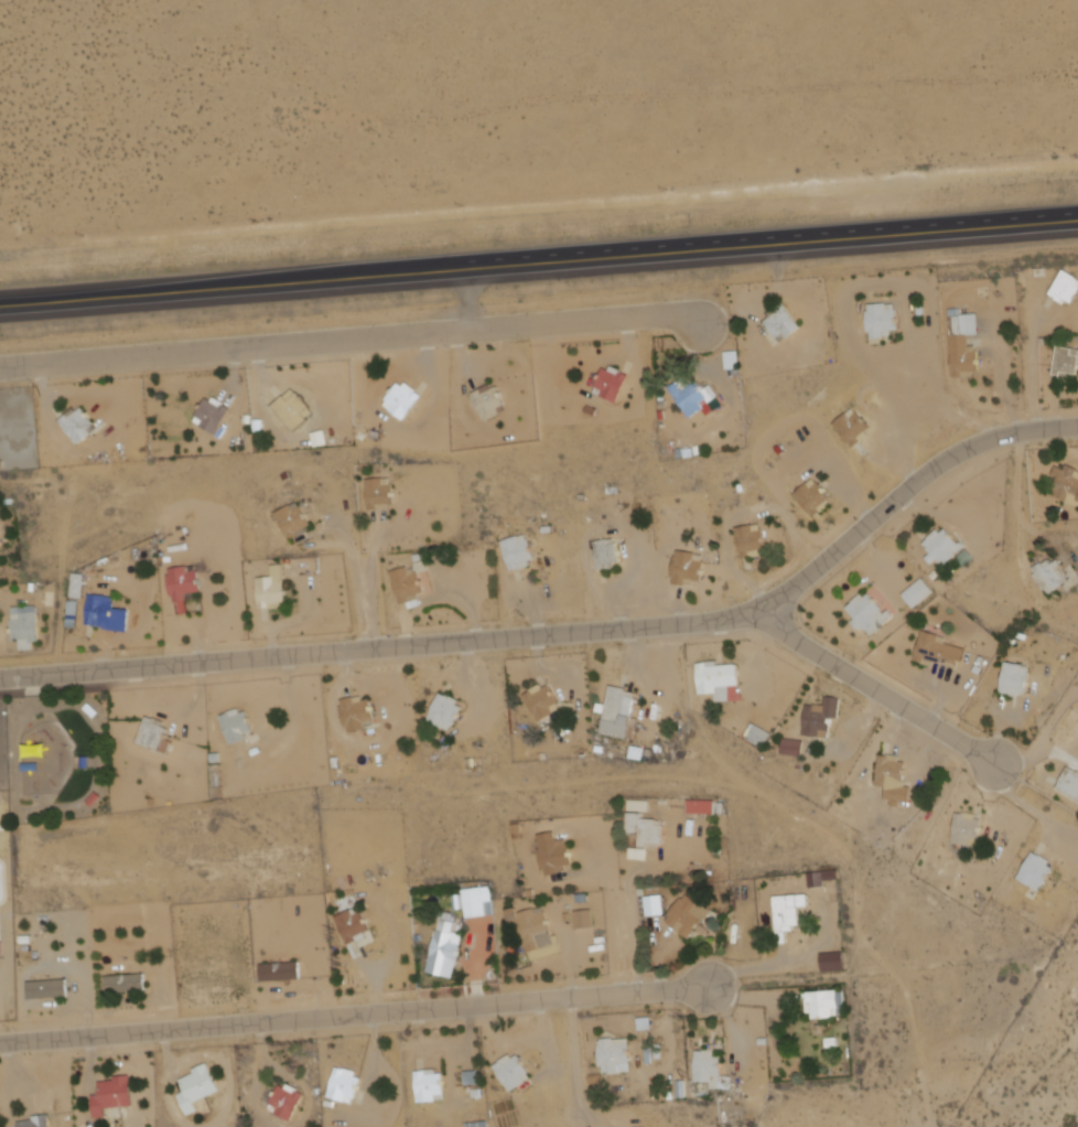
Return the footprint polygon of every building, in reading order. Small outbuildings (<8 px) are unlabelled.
[(1076,279),(1077,280),(1077,291),(1071,303),(1066,301),(1064,304),(1054,299),(1055,297),(1048,293),(1063,269),(1077,277),(1076,279)] [(783,302),(801,328),(779,343),(764,321),(776,312),(774,309),(783,302)] [(866,304),(884,303),(884,305),(892,304),(893,310),(895,309),(896,330),(891,330),(891,336),(882,337),(882,339),(869,340),(869,333),(866,333),(864,311),(867,311),(866,304)] [(947,310),(959,309),(960,314),(977,313),(978,335),(967,336),(968,346),(974,345),(974,350),(978,350),(979,371),(960,372),(960,377),(951,377),(947,310)] [(1055,346),(1077,349),(1077,357),(1077,364),(1077,368),(1076,367),(1075,375),(1070,374),(1069,380),(1057,378),(1057,375),(1050,374),(1055,346)] [(613,364),(625,369),(625,372),(630,375),(618,401),(597,393),(600,387),(596,386),(606,366),(611,368),(613,364)] [(713,384),(721,395),(720,396),(725,405),(711,415),(707,408),(692,418),(671,387),(688,376),(694,384),(699,380),(703,387),(708,384),(709,386),(713,384)] [(409,382),(417,388),(416,389),(423,396),(406,419),(387,405),(390,400),(388,398),(400,382),(406,386),(409,382)] [(479,389),(492,384),(493,388),(500,385),(504,390),(506,389),(508,395),(506,396),(508,404),(506,405),(508,410),(487,419),(476,394),(481,391),(479,389)] [(295,388),(299,393),(300,390),(316,411),(310,417),(311,418),(297,431),(274,405),(295,388)] [(215,395),(228,402),(227,404),(231,407),(231,410),(218,434),(196,421),(200,417),(197,416),(208,396),(213,399),(215,395)] [(76,407),(79,410),(85,407),(89,412),(90,411),(93,415),(89,417),(95,423),(93,425),(96,429),(80,441),(64,419),(69,415),(68,412),(76,407)] [(832,421),(845,411),(847,412),(851,409),(853,414),(856,410),(870,428),(864,431),(867,436),(852,448),(832,421)] [(1065,462),(1077,469),(1077,471),(1077,506),(1055,495),(1057,491),(1049,486),(1054,477),(1049,475),(1055,464),(1063,468),(1065,462)] [(368,479),(386,477),(387,479),(395,479),(395,482),(396,482),(398,503),(391,504),(392,509),(378,511),(378,508),(370,509),(368,479)] [(811,477),(816,482),(817,481),(830,497),(824,503),(827,505),(812,516),(793,494),(811,477)] [(277,513),(293,505),(293,506),(301,503),(302,507),(305,505),(315,525),(300,533),(302,536),(291,541),(277,513)] [(733,527),(752,524),(752,526),(757,525),(758,529),(761,528),(764,549),(758,550),(758,556),(737,559),(733,527)] [(944,528),(948,534),(949,533),(953,537),(952,538),(957,544),(958,543),(961,543),(962,544),(962,547),(942,565),(936,557),(929,564),(924,558),(928,554),(919,544),(925,539),(924,538),(935,528),(938,533),(944,528)] [(504,541),(522,535),(522,536),(529,534),(537,557),(530,559),(532,565),(514,571),(504,541)] [(593,540),(611,537),(612,539),(617,538),(622,559),(613,561),(614,568),(600,570),(593,540)] [(677,551),(693,554),(693,555),(701,556),(701,560),(702,561),(702,569),(703,569),(702,576),(700,576),(699,581),(693,580),(692,587),(684,586),(684,587),(671,586),(671,579),(668,579),(670,558),(676,558),(677,551)] [(1056,562),(1059,567),(1060,566),(1061,568),(1060,568),(1065,575),(1061,577),(1065,580),(1058,584),(1058,586),(1049,591),(1046,587),(1043,589),(1035,576),(1037,573),(1033,567),(1041,562),(1041,565),(1047,560),(1050,565),(1056,562)] [(273,566),(285,565),(288,591),(290,590),(290,594),(288,594),(289,602),(273,603),(273,608),(261,609),(259,577),(273,576),(273,566)] [(170,568),(188,566),(188,568),(195,567),(196,571),(198,571),(201,590),(187,592),(191,614),(181,615),(179,603),(175,603),(174,598),(172,598),(169,575),(171,575),(170,568)] [(391,571),(410,567),(411,569),(417,568),(418,572),(421,572),(427,592),(420,594),(423,605),(411,609),(409,603),(401,605),(391,571)] [(932,591),(921,577),(899,595),(911,609),(932,591)] [(845,609),(851,603),(850,602),(860,593),(863,597),(867,593),(881,610),(878,611),(882,615),(887,611),(892,616),(883,624),(885,626),(870,638),(861,629),(858,632),(849,621),(853,618),(845,609)] [(90,594),(115,597),(114,602),(123,602),(123,609),(132,610),(130,631),(107,629),(107,626),(101,626),(101,627),(93,626),(93,625),(87,624),(90,594)] [(77,627),(77,602),(68,602),(68,627),(77,627)] [(13,607),(37,605),(37,612),(40,612),(41,638),(39,638),(40,641),(33,642),(34,650),(22,651),(21,642),(14,642),(12,618),(14,618),(13,607)] [(919,630),(939,634),(938,636),(945,638),(944,644),(964,650),(961,662),(957,661),(956,664),(940,659),(940,664),(936,663),(934,667),(912,662),(919,630)] [(694,664),(703,663),(703,662),(715,661),(716,666),(736,664),(740,700),(715,702),(715,694),(698,695),(694,664)] [(1003,662),(1022,665),(1022,666),(1028,667),(1027,673),(1030,673),(1026,694),(1018,693),(1017,697),(999,694),(1003,662)] [(537,717),(561,709),(552,682),(528,690),(537,717)] [(613,684),(630,687),(629,690),(638,693),(637,697),(640,698),(635,724),(640,726),(637,740),(603,733),(606,716),(596,713),(599,700),(608,702),(613,684)] [(442,694),(449,696),(451,694),(463,699),(461,705),(465,707),(457,726),(455,724),(453,729),(448,727),(446,729),(430,721),(442,694)] [(344,699),(356,696),(357,697),(364,695),(366,701),(373,699),(375,706),(377,705),(378,709),(375,710),(376,717),(364,720),(366,728),(352,732),(351,726),(347,727),(342,706),(345,705),(344,699)] [(823,698),(840,699),(838,719),(832,719),(832,724),(830,724),(829,733),(827,733),(827,738),(800,736),(804,706),(812,707),(812,705),(823,706),(823,698)] [(90,704),(100,712),(96,718),(86,709),(90,704)] [(223,716),(230,713),(229,711),(241,708),(244,713),(249,711),(255,729),(246,732),(248,739),(231,744),(223,716)] [(158,717),(166,720),(164,724),(172,727),(165,745),(163,744),(161,749),(140,741),(149,716),(157,719),(158,717)] [(805,739),(786,735),(784,750),(803,753),(805,739)] [(28,744),(33,744),(39,745),(43,744),(50,743),(50,748),(50,753),(51,756),(47,755),(42,755),(36,755),(33,756),(28,759),(29,755),(29,751),(29,748),(28,744)] [(878,755),(886,756),(886,755),(898,756),(898,762),(905,763),(902,782),(905,782),(904,787),(910,787),(907,804),(898,803),(898,807),(888,805),(888,801),(882,799),(884,787),(874,785),(878,755)] [(84,768),(89,768),(93,768),(91,766),(91,756),(84,756),(84,768)] [(26,763),(42,762),(42,771),(26,771),(26,763)] [(1077,772),(1077,773),(1077,775),(1077,803),(1055,788),(1059,781),(1063,783),(1070,771),(1076,774),(1077,772)] [(89,801),(95,806),(105,796),(98,791),(89,801)] [(717,798),(690,797),(690,811),(717,811),(717,798)] [(953,813),(961,814),(961,812),(975,813),(975,819),(980,819),(979,841),(977,840),(975,846),(951,844),(953,813)] [(629,813),(644,813),(644,818),(658,818),(658,820),(666,822),(666,826),(667,826),(667,845),(660,845),(660,848),(642,848),(643,836),(628,835),(629,813)] [(540,836),(557,833),(558,840),(560,840),(560,842),(568,840),(568,845),(573,844),(574,852),(576,851),(578,857),(575,857),(576,865),(569,866),(569,870),(562,872),(562,874),(548,877),(547,872),(545,872),(540,849),(542,849),(540,836)] [(1032,851),(1037,855),(1038,854),(1049,861),(1047,866),(1053,869),(1048,876),(1050,877),(1047,881),(1045,880),(1041,887),(1039,887),(1037,891),(1015,879),(1032,851)] [(493,915),(491,887),(463,889),(465,917),(493,915)] [(647,892),(648,913),(666,912),(665,892),(647,892)] [(704,903),(714,911),(704,923),(707,925),(702,931),(700,929),(692,938),(670,921),(673,916),(670,914),(683,898),(686,899),(690,894),(703,905),(704,903)] [(772,898),(807,895),(807,906),(797,906),(797,915),(800,915),(800,920),(798,921),(798,926),(791,926),(793,931),(785,931),(786,945),(775,945),(772,898)] [(511,910),(522,906),(525,912),(537,908),(537,910),(546,906),(547,911),(548,911),(554,930),(551,931),(556,944),(532,951),(529,941),(525,942),(519,924),(516,924),(511,910)] [(594,924),(593,907),(576,908),(577,925),(594,924)] [(336,917),(354,909),(355,910),(360,908),(363,911),(364,911),(368,919),(370,917),(373,922),(369,923),(373,930),(367,933),(369,937),(351,946),(336,917)] [(445,911),(457,914),(460,919),(459,922),(456,921),(453,933),(465,936),(456,978),(429,972),(439,930),(441,930),(445,911)] [(824,969),(847,966),(846,948),(822,951),(824,969)] [(265,980),(303,977),(302,960),(263,964),(265,980)] [(110,992),(149,989),(148,974),(108,976),(110,992)] [(32,999),(71,996),(69,979),(30,983),(32,999)] [(802,994),(837,990),(837,992),(841,992),(843,1013),(837,1015),(837,1017),(822,1018),(822,1015),(818,1015),(818,1020),(809,1020),(809,1015),(805,1015),(802,994)] [(601,1043),(604,1042),(604,1040),(615,1039),(615,1041),(632,1040),(634,1072),(605,1073),(605,1067),(601,1069),(601,1060),(597,1061),(597,1052),(602,1052),(601,1043)] [(698,1051),(705,1052),(705,1050),(723,1051),(722,1056),(725,1056),(725,1064),(727,1064),(727,1069),(725,1067),(725,1075),(736,1075),(735,1091),(711,1090),(711,1085),(704,1085),(703,1092),(690,1092),(691,1081),(696,1081),(698,1051)] [(513,1054),(516,1059),(521,1054),(533,1073),(532,1074),(533,1076),(514,1091),(498,1067),(504,1063),(503,1061),(513,1054)] [(208,1062),(220,1091),(195,1102),(200,1112),(190,1115),(181,1094),(187,1091),(183,1080),(196,1074),(194,1069),(208,1062)] [(339,1066),(346,1069),(346,1067),(359,1071),(357,1075),(364,1077),(363,1083),(360,1082),(354,1102),(332,1096),(339,1066)] [(417,1073),(427,1072),(427,1070),(439,1069),(439,1073),(446,1073),(446,1078),(450,1078),(451,1087),(448,1087),(449,1096),(440,1096),(441,1104),(419,1105),(417,1073)] [(96,1118),(110,1117),(109,1108),(137,1105),(133,1074),(116,1076),(117,1081),(103,1082),(104,1092),(94,1093),(96,1118)] [(290,1084),(301,1090),(300,1091),(306,1095),(293,1120),(272,1109),(274,1105),(272,1103),(276,1096),(273,1095),(277,1090),(279,1091),(282,1085),(288,1088),(290,1084)] [(52,1114),(54,1126),(21,1126),(21,1123),(37,1120),(36,1116),(52,1114)]
